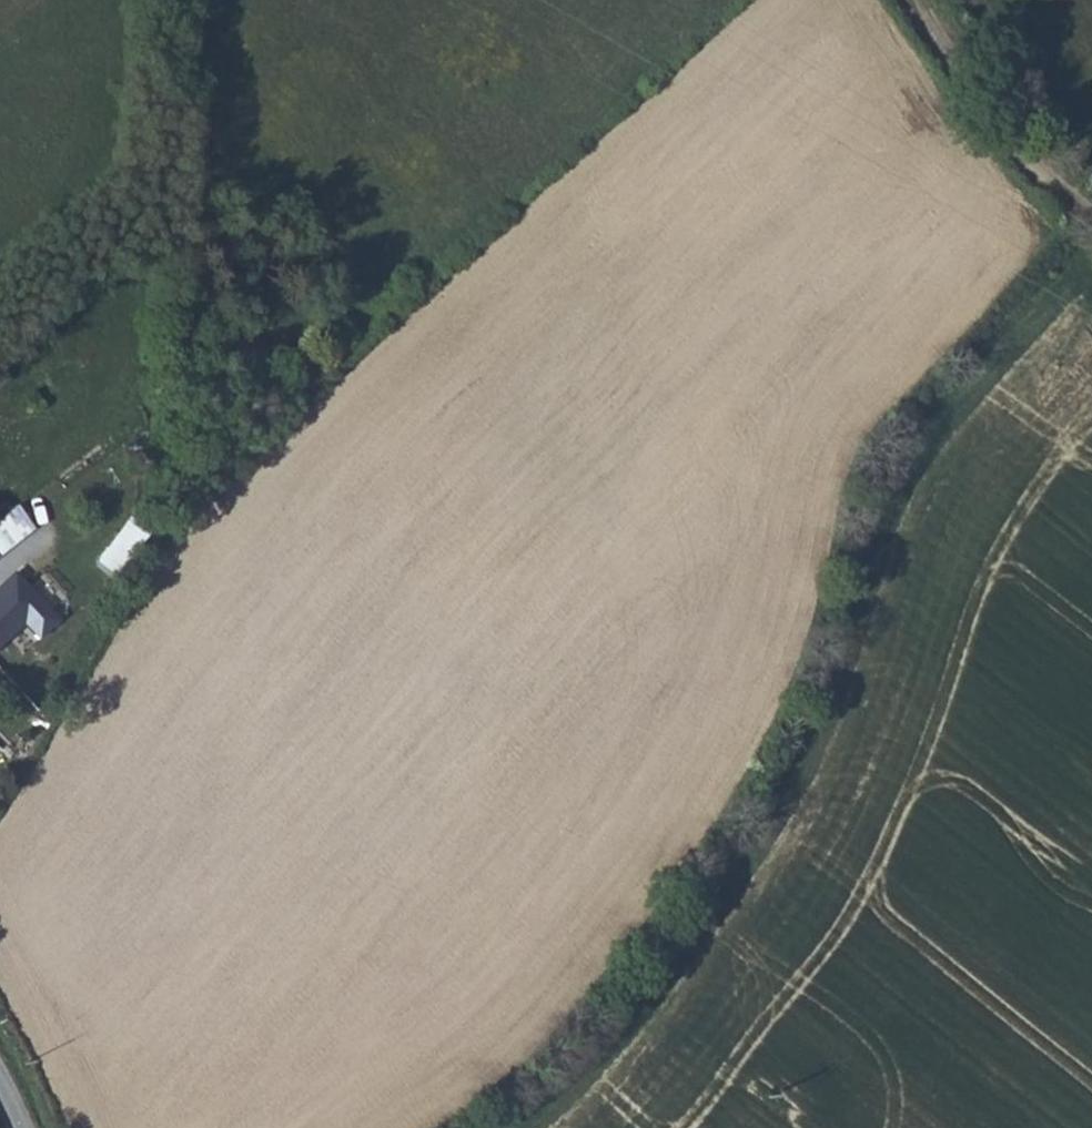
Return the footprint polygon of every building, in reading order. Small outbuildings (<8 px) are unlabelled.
[(241,325),(238,328),(262,357),(266,353),(241,325)] [(42,405),(33,394),(27,400),(35,410),(42,405)] [(0,519),(0,554),(30,527),(16,506),(0,519)] [(117,575),(137,547),(116,533),(97,562),(117,575)] [(42,638),(64,617),(17,569),(0,585),(0,645),(25,621),(42,638)]
